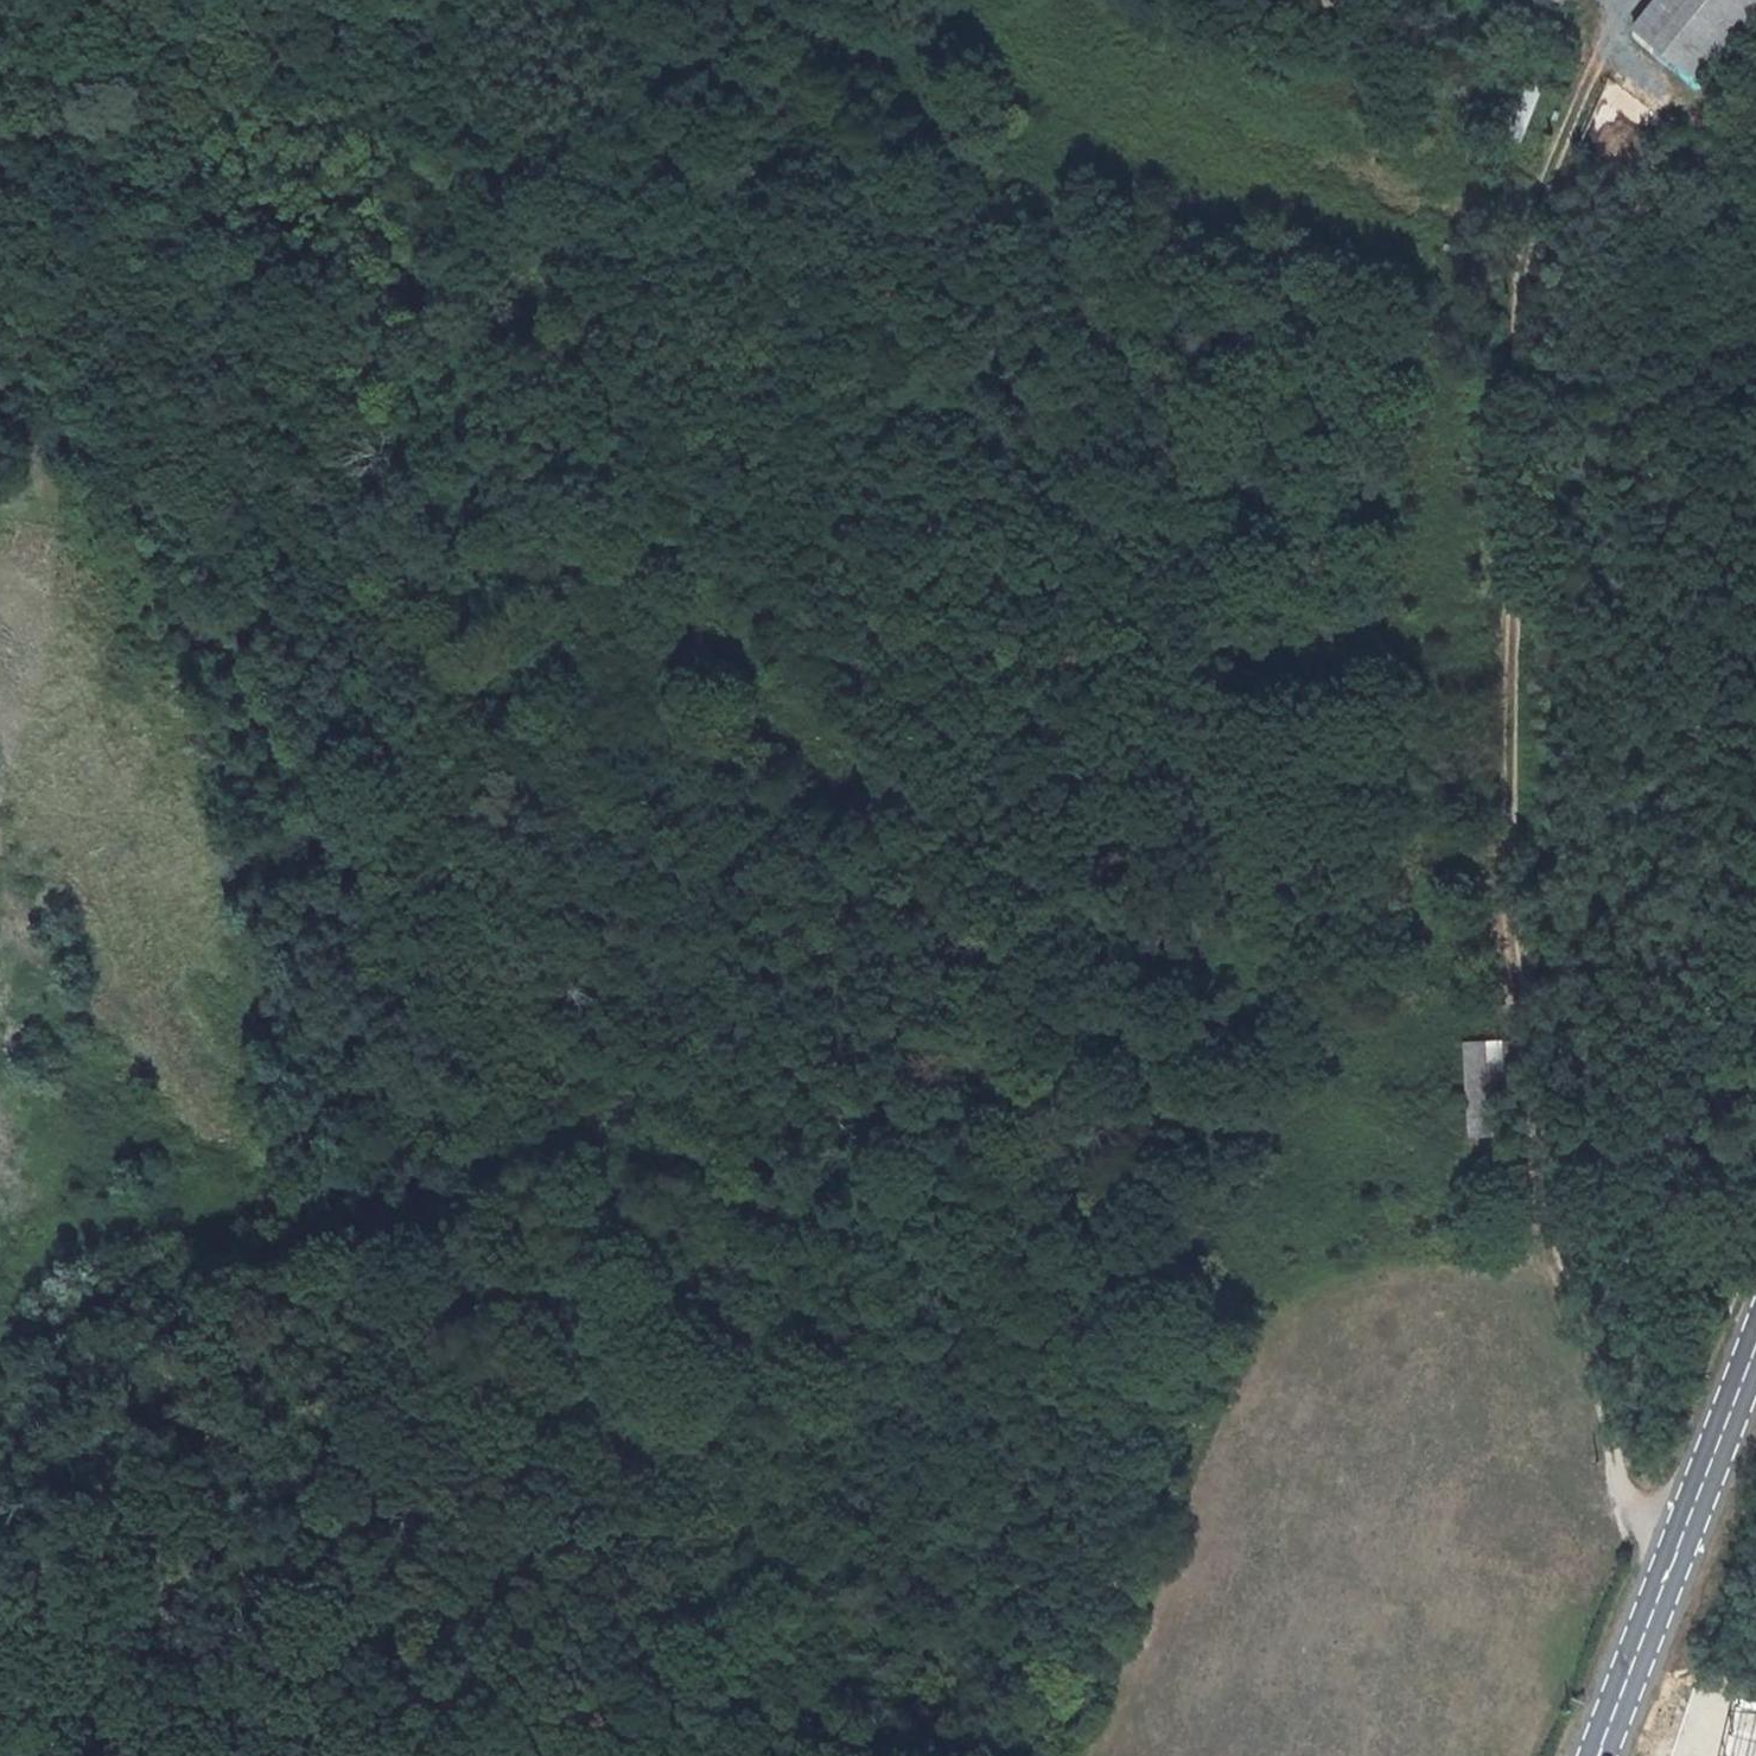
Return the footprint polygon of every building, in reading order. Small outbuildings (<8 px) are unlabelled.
[(1629,20),(1697,79),(1755,11),(1755,0),(1647,0),(1629,20)] [(1481,1134),(1477,1038),(1455,1041),(1459,1137),(1481,1134)]
